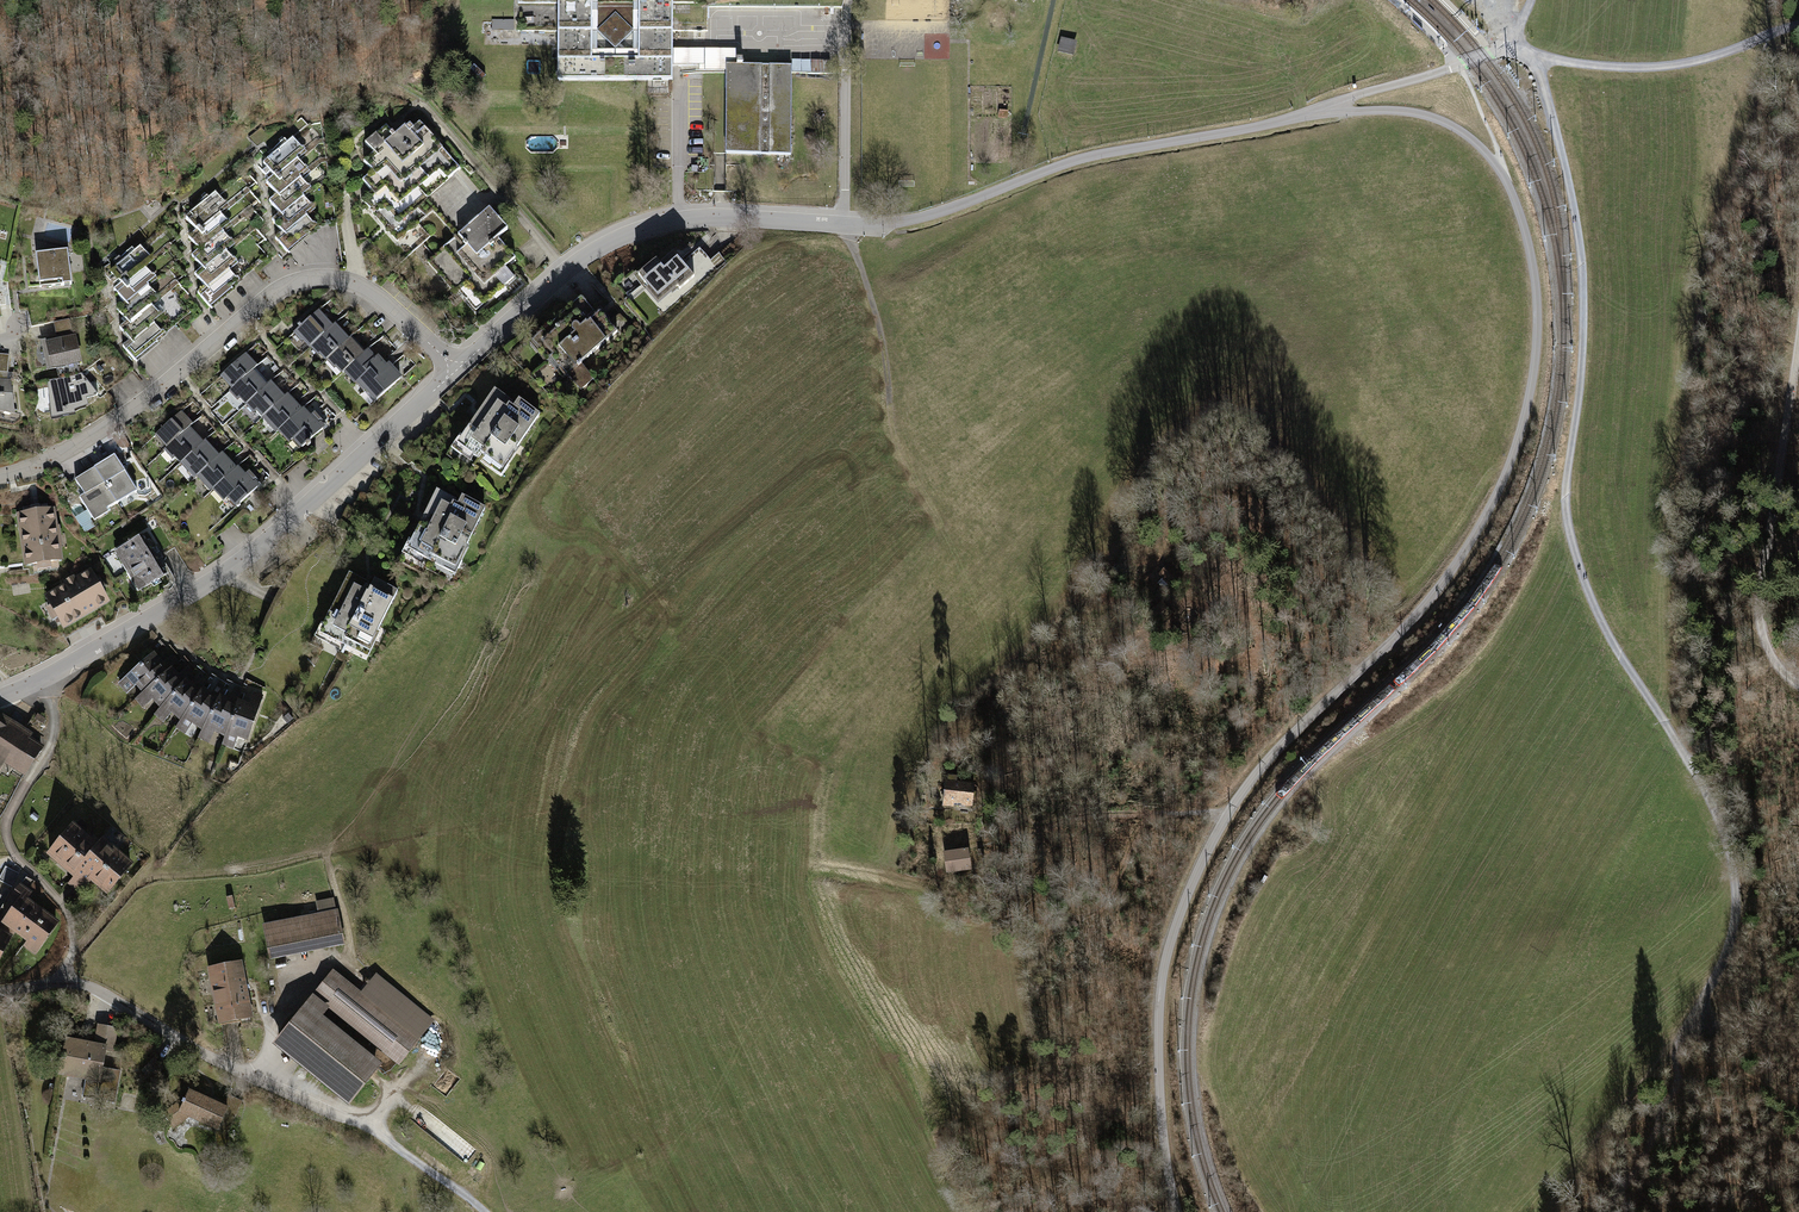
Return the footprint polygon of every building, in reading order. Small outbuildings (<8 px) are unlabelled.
[(557,79),(672,80),(672,66),(672,49),(673,0),(638,0),(638,57),(592,57),(592,0),(558,0),(557,79)] [(592,57),(638,57),(638,0),(634,0),(634,3),(634,31),(632,31),(615,48),(597,31),(597,3),(597,0),(592,0),(592,57)] [(1396,9),(1401,4),(1396,0),(1386,0),(1396,9)] [(597,3),(597,31),(615,48),(632,31),(634,31),(634,3),(597,3)] [(514,20),(492,20),(492,32),(514,32),(514,20)] [(1059,37),(1056,50),(1072,54),(1076,41),(1059,37)] [(736,50),(672,49),(672,66),(699,66),(699,72),(726,72),(726,71),(737,71),(737,65),(736,65),(736,50)] [(791,60),(791,66),(791,72),(830,72),(831,60),(791,60)] [(726,72),(725,155),(791,156),(791,72),(791,66),(742,65),(742,61),(737,61),(737,65),(737,71),(726,71),(726,72)] [(263,149),(270,157),(289,141),(298,133),(299,133),(307,126),(308,126),(313,122),(305,114),(276,140),(275,139),(263,149)] [(395,135),(384,144),(411,176),(442,148),(419,122),(413,128),(410,125),(407,128),(405,126),(395,135)] [(374,153),(401,184),(411,176),(384,144),(395,135),(386,125),(365,143),(374,153)] [(263,164),(274,176),(292,160),(292,159),(299,153),(289,141),(270,157),(263,164)] [(401,184),(391,193),(409,213),(418,205),(460,169),(442,148),(411,176),(401,184)] [(373,172),(391,193),(401,184),(374,153),(364,162),(373,172)] [(185,204),(193,212),(212,196),(221,188),(222,188),(232,179),(233,180),(240,174),(241,174),(253,164),(245,155),(199,195),(197,193),(185,204)] [(266,182),(276,194),(295,178),(302,171),(292,160),(274,176),(266,182)] [(373,172),(362,181),(399,222),(409,213),(391,193),(373,172)] [(279,213),(272,219),(283,232),(275,238),(287,251),(313,229),(301,216),(308,209),(298,197),(305,190),(295,178),(276,194),(269,201),(279,213)] [(347,194),(363,211),(367,207),(397,241),(427,215),(418,205),(409,213),(399,222),(362,181),(347,194)] [(185,218),(196,231),(215,215),(214,214),(222,208),(212,196),(193,212),(185,218)] [(448,244),(466,265),(497,238),(508,229),(489,208),(448,244)] [(110,273),(111,272),(146,241),(157,232),(158,233),(165,226),(165,227),(176,218),(168,210),(124,248),(123,247),(111,257),(113,260),(105,267),(110,273)] [(189,237),(199,249),(218,233),(217,233),(224,226),(215,215),(196,231),(189,237)] [(202,268),(195,274),(205,286),(198,293),(209,306),(235,284),(223,270),(231,264),(220,252),(227,245),(218,233),(199,249),(191,256),(202,268)] [(497,238),(466,265),(475,275),(484,285),(505,267),(515,258),(497,238)] [(111,272),(121,284),(140,268),(139,268),(149,259),(149,260),(156,254),(146,241),(111,272)] [(448,244),(428,262),(455,293),(465,284),(475,275),(466,265),(448,244)] [(68,250),(36,254),(40,288),(72,284),(68,250)] [(674,250),(659,263),(660,263),(669,256),(671,258),(675,255),(684,266),(686,264),(674,250)] [(656,260),(638,275),(648,287),(656,296),(671,283),(675,287),(677,286),(678,288),(679,289),(694,277),(684,266),(675,255),(671,258),(669,256),(660,263),(659,263),(656,260)] [(475,275),(465,284),(483,304),(514,277),(505,267),(484,285),(475,275)] [(114,290),(124,302),(143,286),(142,286),(150,280),(140,268),(121,284),(114,290)] [(672,294),(678,288),(677,286),(675,287),(671,283),(656,296),(648,287),(645,289),(657,304),(671,292),(672,294)] [(127,321),(120,327),(131,340),(123,346),(134,359),(160,337),(149,324),(156,317),(146,305),(153,298),(143,286),(124,302),(117,309),(127,321)] [(581,298),(534,339),(544,350),(546,349),(558,364),(560,362),(570,373),(577,366),(578,367),(582,365),(581,364),(617,332),(601,313),(596,316),(594,314),(595,314),(581,298)] [(331,328),(333,326),(319,310),(317,312),(331,328)] [(310,347),(312,344),(331,328),(317,312),(296,331),(304,340),(310,347)] [(53,322),(57,339),(67,337),(68,339),(74,338),(70,319),(53,322)] [(347,341),(349,339),(336,324),(333,326),(347,341)] [(326,360),(328,358),(347,341),(333,326),(331,328),(312,344),(320,353),(326,360)] [(304,340),(296,331),(293,333),(301,342),(304,340)] [(363,354),(366,352),(352,336),(349,339),(363,354)] [(57,339),(43,342),(48,369),(63,365),(66,376),(79,373),(77,361),(79,361),(74,338),(68,339),(67,337),(57,339)] [(342,373),(345,370),(363,354),(349,339),(347,341),(328,358),(336,366),(342,373)] [(544,350),(534,339),(529,343),(545,362),(547,360),(563,379),(570,373),(560,362),(558,364),(546,349),(544,350)] [(312,344),(310,347),(318,355),(320,353),(312,344)] [(376,364),(379,362),(368,349),(366,352),(376,364)] [(356,382),(358,380),(366,388),(376,400),(400,379),(390,367),(387,370),(379,362),(376,364),(366,352),(363,354),(345,370),(356,382)] [(243,355),(255,368),(258,366),(246,353),(243,355)] [(223,374),(234,387),(252,370),(255,368),(243,355),(223,374)] [(334,368),(336,366),(328,358),(326,360),(334,368)] [(8,373),(9,364),(0,363),(0,373),(8,373)] [(266,386),(269,383),(255,368),(252,370),(266,386)] [(245,404),(248,402),(266,386),(252,370),(234,387),(232,389),(240,398),(245,404)] [(345,370),(342,373),(353,385),(356,382),(345,370)] [(14,412),(11,381),(8,381),(8,373),(0,373),(0,409),(14,412)] [(66,376),(49,380),(50,393),(53,407),(54,412),(81,406),(81,403),(84,403),(86,402),(85,398),(98,395),(81,373),(79,373),(66,376)] [(220,376),(232,389),(234,387),(223,374),(220,376)] [(358,380),(356,382),(363,391),(366,388),(358,380)] [(283,398),(285,396),(271,381),(269,383),(283,398)] [(262,417),(264,416),(283,398),(269,383),(266,386),(248,402),(256,411),(262,417)] [(237,400),(240,398),(232,389),(229,391),(237,400)] [(462,436),(461,439),(469,445),(466,449),(474,455),(479,458),(482,453),(486,456),(494,461),(491,466),(502,474),(509,463),(506,462),(540,413),(519,398),(513,407),(510,405),(512,401),(495,389),(462,436)] [(285,396),(299,412),(301,410),(288,394),(285,396)] [(278,431),(281,428),(299,412),(285,396),(283,398),(264,416),(278,431)] [(253,413),(256,411),(248,402),(245,404),(253,413)] [(362,413),(352,402),(345,408),(355,420),(362,413)] [(54,412),(53,407),(49,408),(51,419),(75,414),(75,410),(85,408),(84,403),(81,403),(81,406),(54,412)] [(301,410),(299,412),(281,428),(291,440),(293,438),(302,447),(305,444),(307,446),(309,444),(308,442),(323,428),(314,419),(312,421),(301,410)] [(178,414),(190,427),(192,424),(181,412),(178,414)] [(158,433),(169,445),(187,429),(190,427),(178,414),(158,433)] [(276,433),(278,431),(264,416),(262,417),(276,433)] [(201,444),(203,442),(190,427),(187,429),(201,444)] [(288,442),(291,440),(281,428),(278,431),(288,442)] [(180,463),(183,461),(201,444),(187,429),(169,445),(166,448),(174,457),(180,463)] [(155,435),(166,448),(169,445),(158,433),(155,435)] [(461,439),(462,436),(460,435),(452,447),(471,460),(474,455),(466,449),(469,445),(461,439)] [(217,457),(220,455),(206,440),(203,442),(217,457)] [(196,476),(199,474),(217,457),(203,442),(201,444),(183,461),(191,470),(196,476)] [(172,459),(174,457),(166,448),(164,450),(172,459)] [(233,471),(236,468),(222,453),(220,455),(233,471)] [(115,455),(95,468),(117,503),(136,491),(115,455)] [(213,489),(215,487),(233,471),(220,455),(217,457),(199,474),(213,489)] [(494,461),(486,456),(483,461),(491,466),(494,461)] [(188,472),(191,470),(183,461),(180,463),(188,472)] [(95,468),(75,479),(85,495),(79,498),(87,510),(92,518),(94,522),(108,513),(106,509),(117,503),(95,468)] [(236,468),(233,471),(215,487),(226,499),(229,497),(237,506),(238,507),(240,505),(239,503),(258,487),(249,478),(246,480),(236,468)] [(224,501),(226,499),(215,487),(213,489),(224,501)] [(412,541),(410,544),(419,548),(416,554),(425,558),(431,561),(432,558),(433,555),(447,562),(449,557),(458,561),(460,558),(485,507),(462,496),(457,505),(454,503),(456,500),(437,490),(412,541)] [(235,508),(237,506),(229,497),(226,499),(235,508)] [(24,515),(48,511),(47,505),(23,509),(24,515)] [(24,515),(20,515),(27,564),(37,563),(38,563),(39,560),(47,558),(49,561),(50,561),(60,560),(57,546),(56,536),(59,535),(60,535),(58,527),(55,527),(52,510),(48,511),(24,515)] [(92,518),(87,510),(75,518),(85,533),(95,527),(91,519),(92,518)] [(119,550),(131,569),(155,555),(145,539),(143,536),(119,550)] [(146,538),(145,539),(155,555),(160,552),(157,546),(155,548),(150,539),(148,540),(146,538)] [(410,544),(412,541),(409,539),(402,553),(423,563),(425,558),(416,554),(419,548),(410,544)] [(131,569),(119,550),(115,553),(127,572),(131,569)] [(160,552),(155,555),(165,572),(167,571),(165,568),(166,567),(161,558),(163,557),(160,552)] [(131,569),(143,588),(166,574),(165,572),(155,555),(131,569)] [(433,555),(432,558),(436,560),(435,563),(455,573),(462,560),(460,558),(458,561),(449,557),(447,562),(433,555)] [(51,568),(50,561),(49,561),(47,558),(39,560),(38,563),(37,563),(38,570),(51,568)] [(1181,576),(1170,565),(1161,575),(1164,577),(1159,583),(1167,591),(1172,585),(1171,585),(1181,576)] [(131,569),(127,572),(138,591),(143,588),(131,569)] [(67,586),(47,597),(52,606),(53,607),(56,607),(60,614),(58,617),(59,617),(64,626),(107,601),(101,590),(96,583),(90,573),(75,581),(73,578),(65,583),(67,586)] [(324,624),(322,626),(331,631),(329,636),(338,641),(343,643),(346,638),(350,640),(359,644),(362,639),(371,643),(377,630),(398,589),(371,576),(367,582),(349,573),(324,624)] [(100,581),(96,583),(101,590),(104,588),(100,581)] [(1171,612),(1162,602),(1150,612),(1152,615),(1156,611),(1163,620),(1171,612)] [(58,617),(60,614),(56,607),(53,607),(52,606),(46,609),(53,621),(59,617),(58,617)] [(322,626),(324,624),(321,623),(314,636),(335,646),(338,641),(329,636),(331,631),(322,626)] [(359,644),(350,640),(347,646),(368,656),(380,631),(377,630),(371,643),(362,639),(359,644)] [(162,665),(164,664),(154,653),(142,663),(144,665),(154,656),(162,665)] [(171,665),(172,667),(179,662),(173,655),(164,664),(168,668),(171,665)] [(139,683),(145,691),(169,670),(172,667),(171,665),(168,668),(164,664),(162,665),(154,656),(144,665),(142,663),(127,676),(135,685),(136,686),(137,685),(139,683)] [(177,676),(184,682),(193,672),(188,667),(177,676)] [(157,699),(163,705),(184,682),(177,676),(176,677),(169,670),(145,691),(152,699),(155,696),(157,699)] [(135,685),(127,676),(119,683),(127,692),(135,685)] [(193,686),(200,691),(208,680),(203,676),(193,686)] [(176,712),(183,717),(200,691),(193,686),(191,688),(184,682),(163,705),(171,712),(174,709),(176,712)] [(210,694),(218,698),(224,687),(218,682),(210,694)] [(139,683),(137,685),(143,692),(145,691),(139,683)] [(229,700),(237,703),(241,691),(235,688),(229,700)] [(143,707),(152,699),(145,691),(143,692),(136,698),(143,707)] [(196,722),(204,726),(218,698),(210,694),(208,696),(200,691),(183,717),(192,723),(194,720),(196,722)] [(254,693),(250,703),(259,707),(263,696),(254,693)] [(152,699),(160,708),(163,705),(157,699),(155,696),(152,699)] [(220,730),(227,732),(237,703),(229,700),(227,703),(218,698),(204,726),(214,731),(216,728),(220,730)] [(250,725),(252,726),(259,707),(250,703),(249,707),(237,703),(227,732),(237,736),(238,733),(246,736),(250,725)] [(163,721),(171,712),(163,705),(160,708),(156,713),(163,721)] [(181,720),(183,717),(176,712),(174,709),(171,712),(181,720)] [(192,723),(183,717),(181,720),(177,726),(186,732),(192,723)] [(194,720),(192,723),(202,730),(204,726),(196,722),(194,720)] [(0,767),(5,758),(16,765),(14,768),(25,775),(41,749),(27,741),(31,735),(16,725),(13,730),(0,722),(0,766),(0,767)] [(238,733),(237,736),(247,739),(252,726),(250,725),(246,736),(238,733)] [(209,741),(214,731),(204,726),(202,730),(199,736),(209,741)] [(214,731),(225,737),(227,732),(220,730),(216,728),(214,731)] [(233,747),(237,736),(227,732),(225,737),(223,743),(233,747)] [(948,782),(946,782),(944,805),(949,805),(949,802),(972,804),(974,784),(956,782),(956,776),(948,776),(948,782)] [(71,826),(49,852),(76,875),(86,883),(91,877),(100,885),(104,881),(111,887),(130,864),(102,841),(97,847),(71,826)] [(969,868),(966,851),(946,854),(948,871),(969,868)] [(0,908),(0,918),(16,930),(29,939),(39,947),(56,923),(22,898),(35,881),(5,865),(0,876),(0,880),(12,886),(0,908)] [(86,883),(76,875),(70,883),(80,892),(86,883)] [(265,926),(271,956),(295,951),(295,952),(342,943),(333,899),(317,902),(319,916),(265,926)] [(0,918),(0,932),(10,938),(16,930),(0,918)] [(10,938),(0,932),(0,957),(10,938)] [(35,953),(39,947),(29,939),(25,945),(35,953)] [(240,965),(211,971),(220,1019),(249,1013),(240,965)] [(360,997),(332,974),(319,990),(332,1000),(328,1004),(340,1013),(340,1012),(399,1060),(414,1041),(360,997)] [(377,977),(360,997),(414,1041),(431,1020),(377,977)] [(396,1063),(399,1060),(340,1012),(340,1013),(328,1004),(332,1000),(319,990),(303,1009),(375,1067),(380,1062),(323,1015),(328,1008),(396,1063)] [(303,1009),(279,1040),(351,1098),(375,1067),(303,1009)] [(95,1046),(66,1041),(64,1054),(61,1054),(58,1071),(67,1073),(67,1074),(86,1078),(83,1097),(114,1102),(120,1071),(101,1068),(105,1049),(112,1050),(116,1029),(99,1026),(95,1046)] [(351,1098),(279,1040),(274,1045),(347,1104),(351,1098)] [(152,1061),(146,1067),(155,1076),(161,1070),(152,1061)] [(226,1108),(188,1091),(184,1099),(183,1098),(182,1100),(163,1114),(173,1128),(190,1116),(217,1128),(227,1132),(241,1102),(231,1097),(226,1108)] [(227,1132),(217,1128),(219,1151),(228,1150),(227,1132)]
